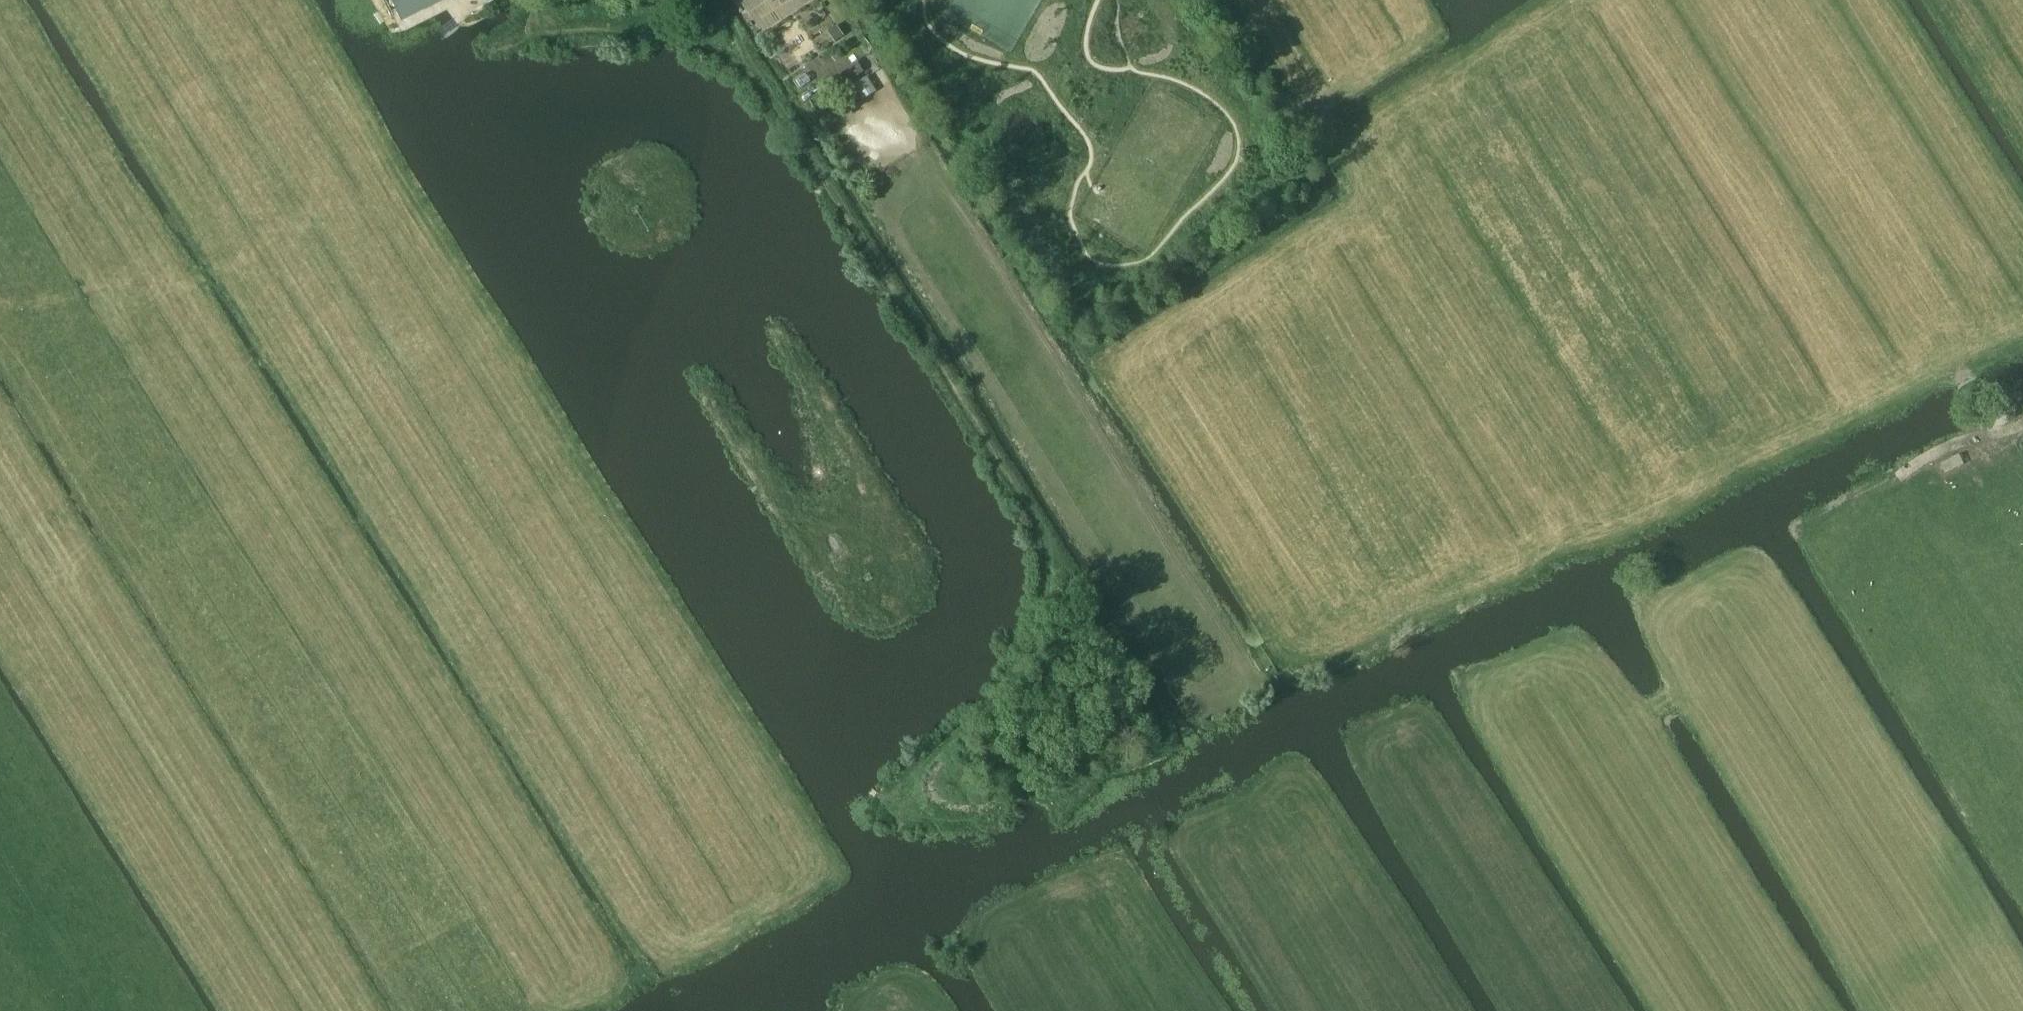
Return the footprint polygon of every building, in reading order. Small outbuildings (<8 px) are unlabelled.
[(442,0),(393,0),(402,20),(442,0)]
